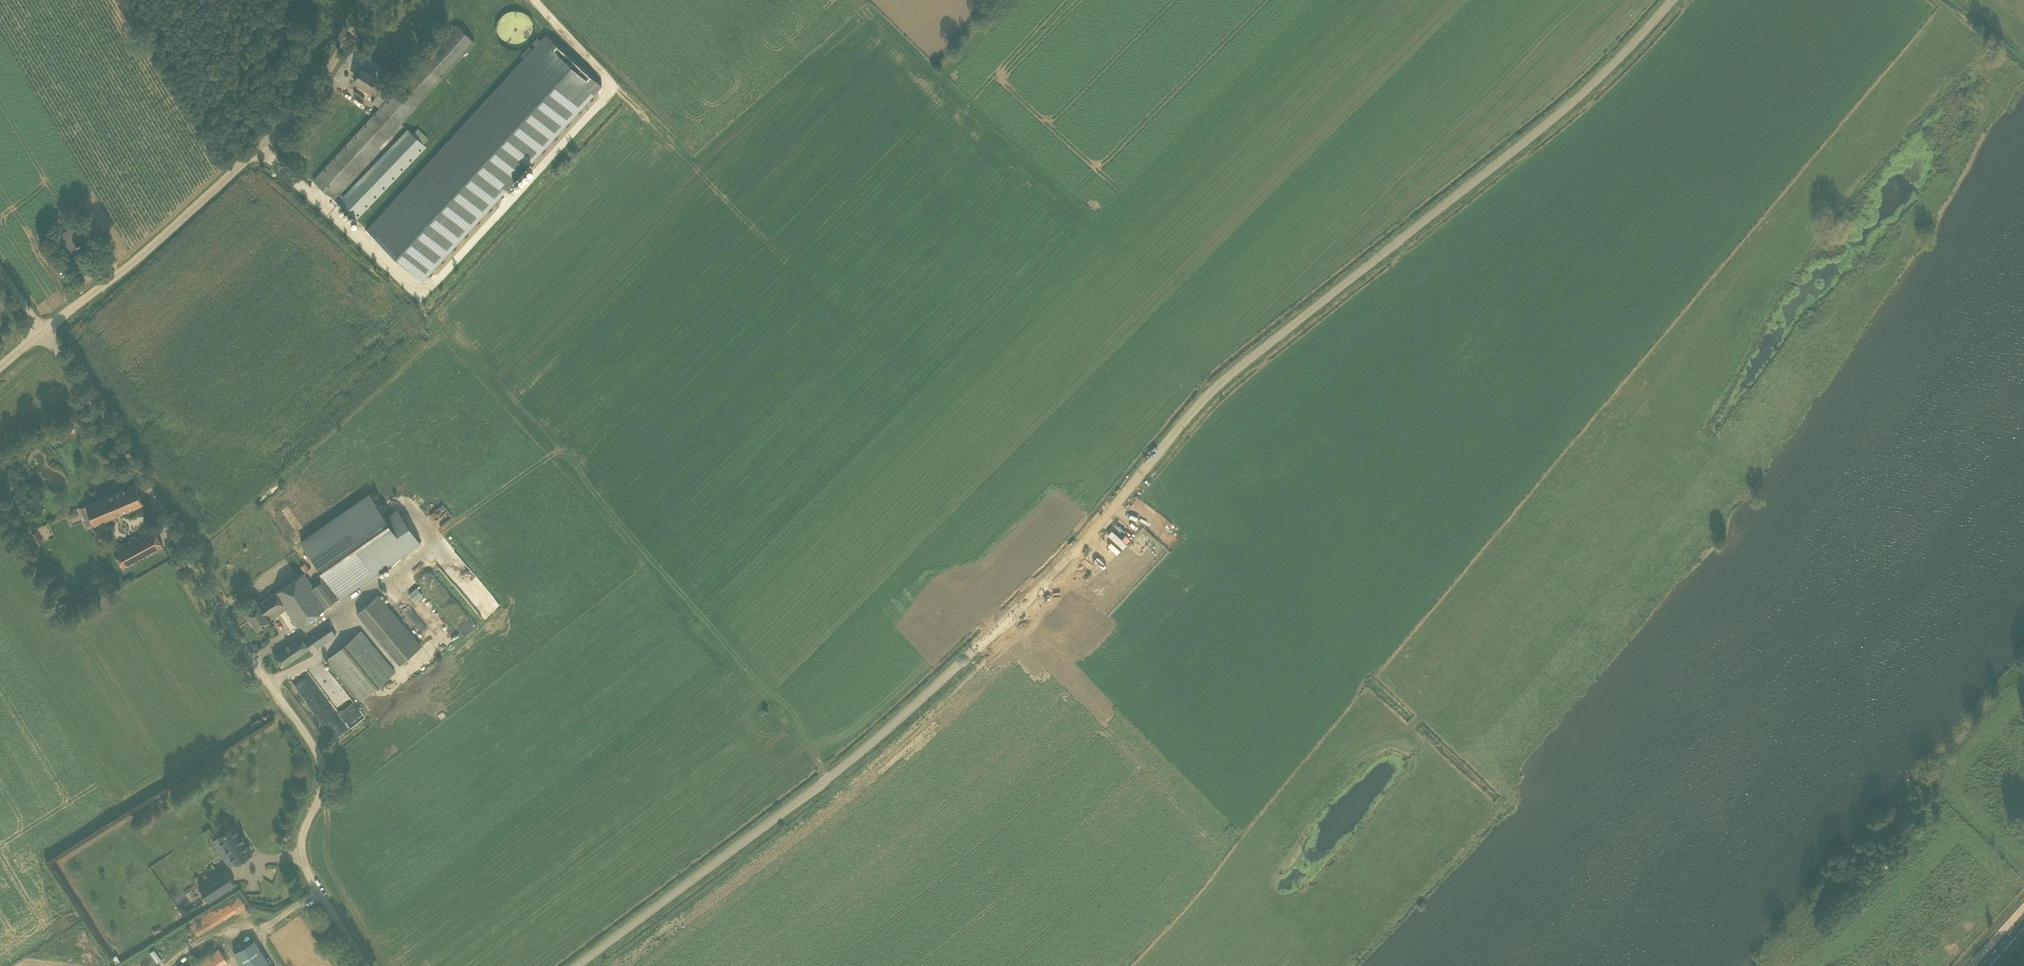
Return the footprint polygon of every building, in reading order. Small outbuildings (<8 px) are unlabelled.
[(314,179),(332,196),(408,114),(476,40),(458,24),(404,82),(381,106),(372,116),(314,179)] [(367,229),(423,280),(602,85),(546,34),(367,229)] [(358,83),(376,94),(372,101),(379,105),(390,93),(373,83),(377,76),(362,67),(355,78),(359,81),(358,83)] [(356,218),(426,145),(408,128),(338,201),(356,218)] [(371,160),(360,172),(362,175),(373,162),(371,160)] [(72,250),(84,241),(72,225),(60,234),(72,250)] [(94,523),(139,504),(143,502),(135,483),(86,504),(94,523)] [(334,601),(421,542),(399,509),(387,517),(379,506),(371,494),(302,541),(324,572),(322,573),(321,581),(334,601)] [(154,528),(152,529),(114,550),(117,555),(116,555),(120,564),(121,564),(124,567),(164,546),(154,528)] [(327,606),(304,572),(245,612),(257,628),(286,608),(298,625),(327,606)] [(412,583),(406,589),(412,596),(418,590),(412,583)] [(423,644),(380,593),(357,611),(400,663),(423,644)] [(306,642),(301,635),(274,654),(282,666),(309,647),(312,651),(337,634),(330,625),(306,642)] [(361,700),(395,671),(361,630),(327,658),(361,700)] [(335,676),(321,684),(347,727),(361,719),(335,676)] [(219,837),(212,841),(220,853),(229,866),(235,862),(236,863),(251,853),(233,825),(218,835),(219,837)] [(235,883),(225,868),(199,885),(209,900),(235,883)] [(198,934),(247,905),(239,891),(197,915),(200,921),(192,925),(198,934)] [(243,965),(272,965),(255,938),(234,951),(243,965)] [(219,947),(190,965),(220,965),(228,961),(219,947)]
